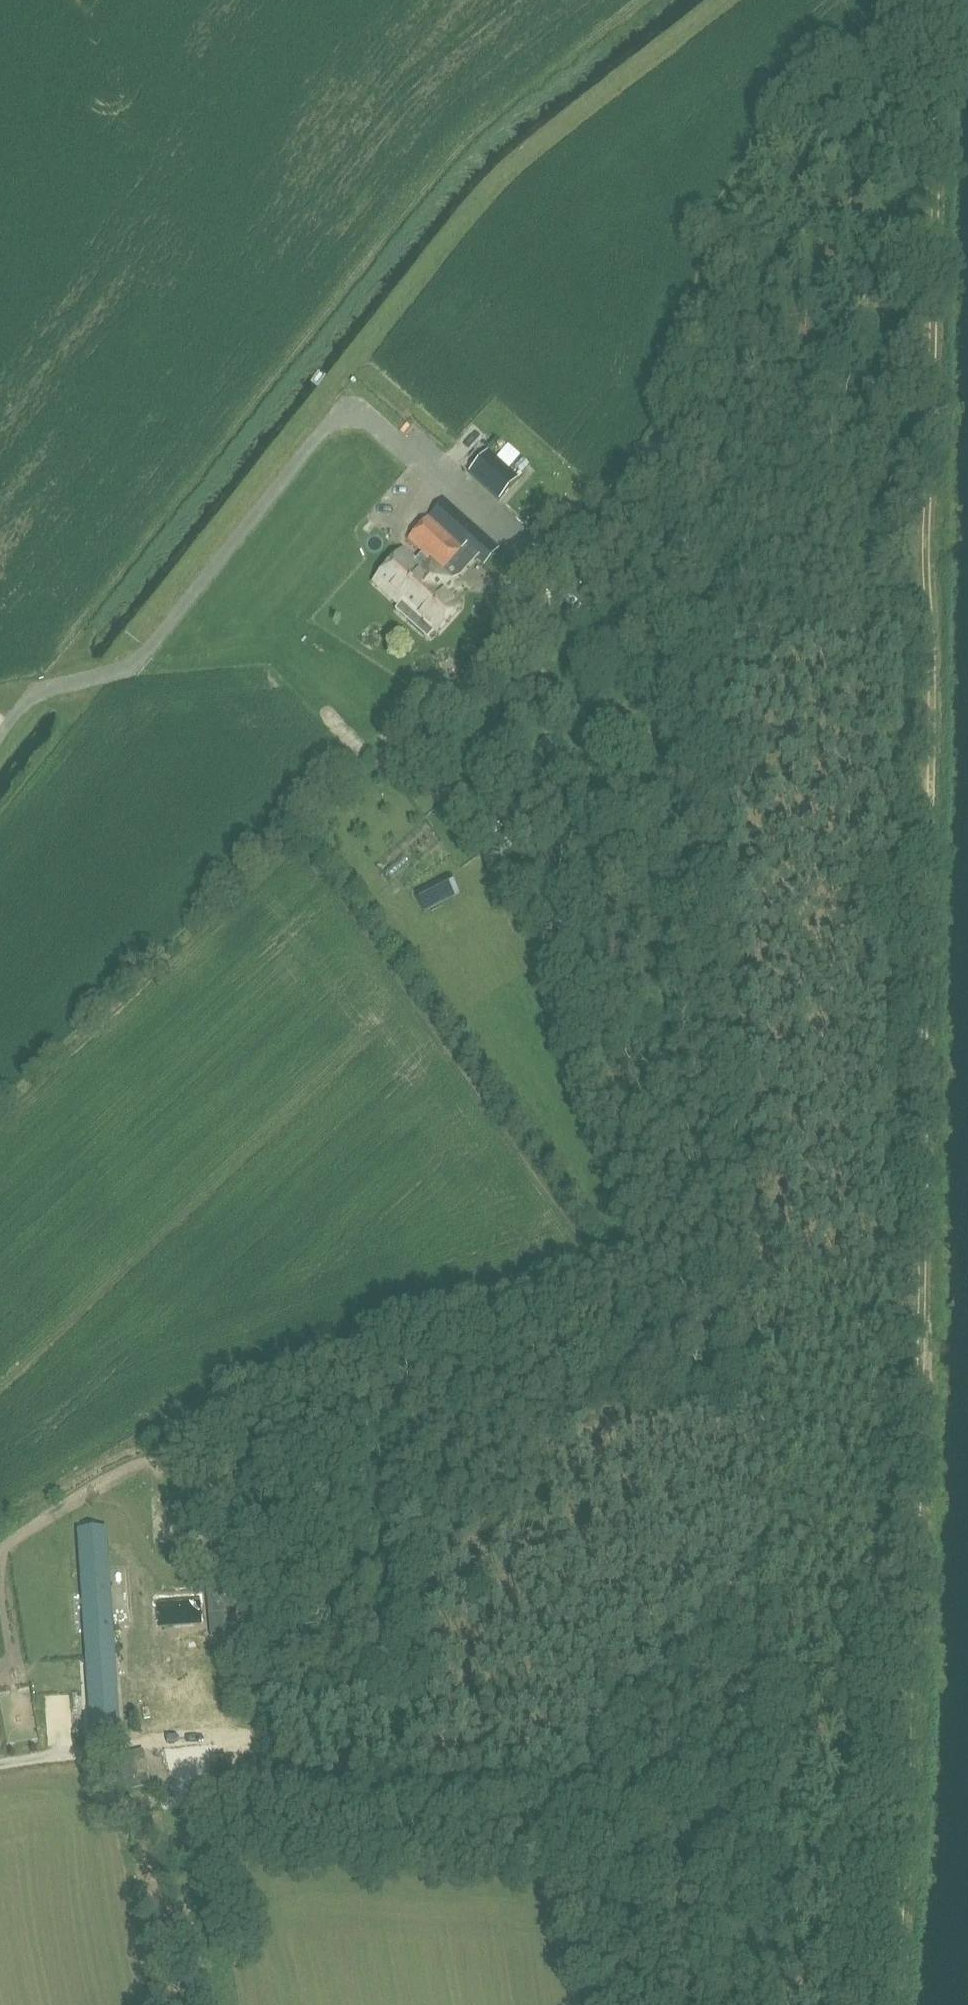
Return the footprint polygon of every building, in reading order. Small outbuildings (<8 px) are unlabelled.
[(519,479),(488,451),(469,473),(500,500),(519,479)] [(446,499),(430,516),(463,548),(480,530),(446,499)] [(443,569),(463,548),(430,516),(410,538),(424,551),(416,559),(404,548),(374,580),(400,605),(437,566),(438,564),(443,569)] [(500,548),(480,530),(463,548),(484,567),(500,548)] [(442,589),(451,579),(437,566),(400,605),(421,625),(425,621),(438,633),(462,608),(442,589)] [(77,1530),(86,1659),(115,1657),(107,1528),(77,1530)] [(183,1642),(192,1622),(175,1614),(165,1633),(183,1642)] [(119,1741),(117,1691),(87,1694),(91,1742),(119,1741)]
